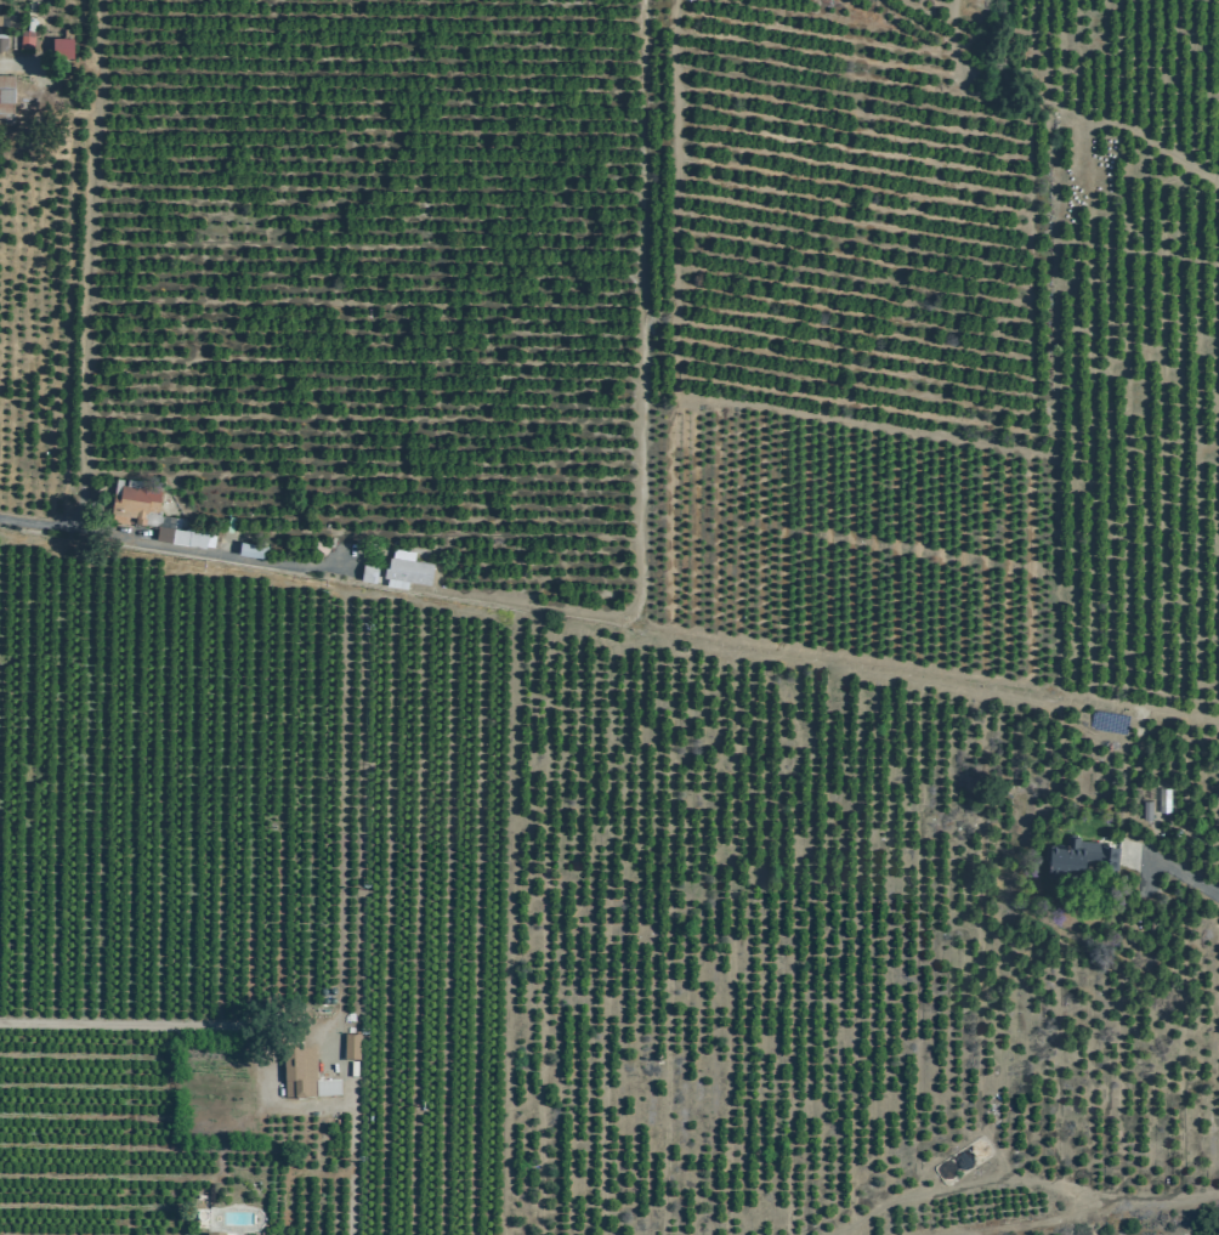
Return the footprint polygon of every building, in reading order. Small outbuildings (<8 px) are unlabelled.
[(41,18),(41,11),(24,9),(22,29),(29,29),(30,17),(41,18)] [(59,28),(59,35),(68,35),(68,27),(59,28)] [(17,29),(16,50),(28,51),(30,30),(17,29)] [(49,36),(49,46),(68,47),(69,38),(49,36)] [(8,124),(11,74),(0,74),(0,124),(8,124)] [(215,530),(185,526),(185,529),(157,526),(155,541),(213,548),(215,530)] [(265,558),(266,544),(239,541),(238,555),(265,558)] [(414,551),(389,548),(386,578),(431,583),(433,562),(413,560),(414,551)] [(359,579),(374,582),(378,566),(363,563),(359,579)] [(1155,787),(1153,811),(1166,811),(1166,787),(1155,787)] [(1139,799),(1138,818),(1146,818),(1147,800),(1139,799)] [(1115,845),(1096,844),(1098,840),(1076,839),(1076,835),(1062,834),(1062,845),(1045,844),(1043,877),(1079,879),(1081,865),(1113,867),(1115,845)] [(359,1036),(344,1035),(343,1061),(358,1061),(359,1036)] [(339,1081),(315,1081),(315,1047),(282,1048),(282,1098),(339,1098),(339,1081)]
